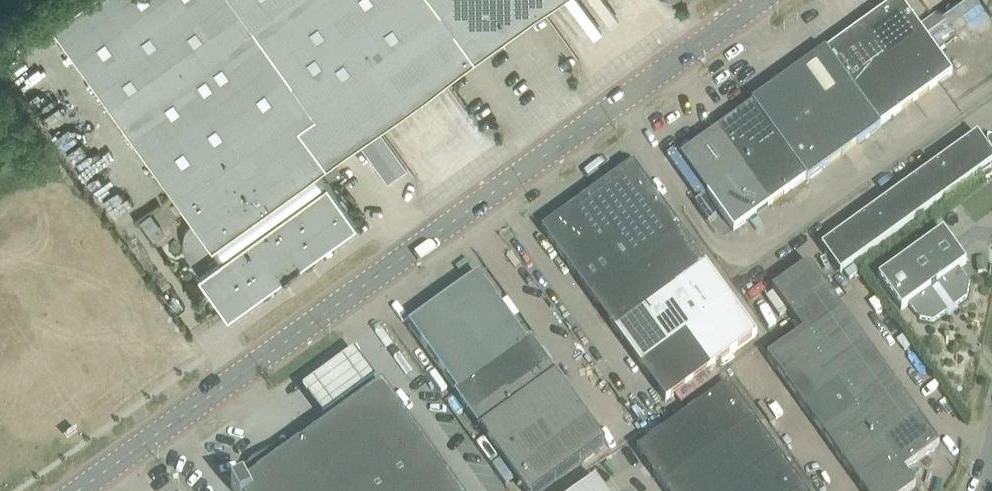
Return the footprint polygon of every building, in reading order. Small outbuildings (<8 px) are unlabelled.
[(228,312),(356,220),(317,167),(549,0),(79,0),(52,20),(221,255),(198,271),(228,312)] [(898,0),(826,52),(825,50),(786,78),(784,75),(772,84),(774,87),(751,103),(752,105),(680,157),(734,232),(806,180),(807,181),(881,128),(880,127),(952,75),(898,0)] [(840,273),(979,174),(980,176),(991,168),(990,165),(991,164),(991,156),(977,135),(821,247),(840,273)] [(757,335),(633,164),(542,230),(666,401),(757,335)] [(920,320),(934,322),(967,298),(969,284),(958,269),(966,264),(943,232),(878,278),(901,311),(909,305),(920,320)] [(767,358),(863,490),(911,490),(916,487),(904,471),(939,446),(809,264),(772,290),(803,332),(767,358)] [(479,275),(408,325),(457,393),(457,394),(528,343),(528,342),(479,275)] [(457,393),(454,395),(479,430),(552,377),(556,374),(532,340),(528,342),(528,343),(457,394),(457,393)] [(354,350),(303,388),(324,416),(375,378),(354,350)] [(552,377),(479,430),(503,464),(580,408),(578,405),(577,405),(567,393),(568,392),(556,374),(552,377)] [(233,490),(460,490),(382,384),(246,482),(243,479),(231,488),(233,490)] [(728,385),(637,451),(665,490),(805,490),(728,385)] [(503,464),(523,490),(541,490),(606,445),(595,430),(594,430),(585,417),(586,417),(580,408),(503,464)] [(596,480),(581,490),(603,490),(596,480)]
